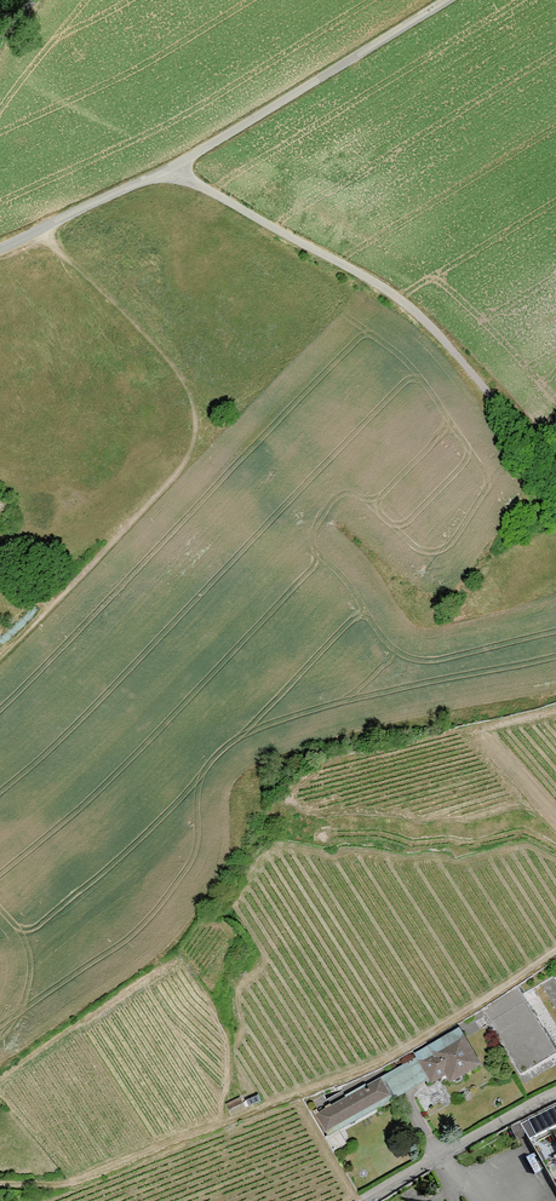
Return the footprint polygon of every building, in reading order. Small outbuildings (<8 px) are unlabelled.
[(522,1077),(555,1056),(555,1049),(521,992),(484,1015),(522,1077)] [(317,1115),(329,1135),(426,1079),(429,1083),(446,1073),(450,1081),(480,1063),(459,1028),(415,1053),(417,1056),(317,1115)]
